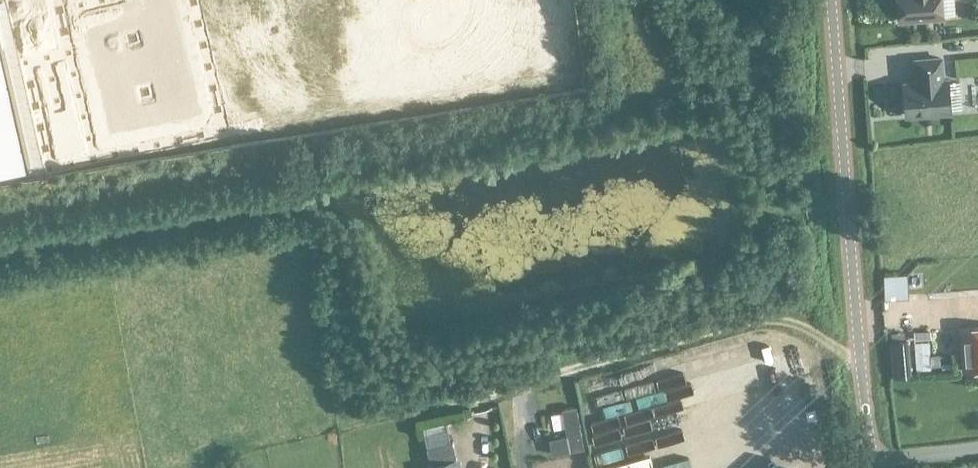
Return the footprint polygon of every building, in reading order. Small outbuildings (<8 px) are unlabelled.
[(224,131),(194,0),(56,0),(68,52),(24,62),(49,171),(224,131)] [(942,0),(897,0),(898,20),(943,17),(942,0)] [(954,27),(977,26),(976,0),(953,0),(954,27)] [(873,8),(872,22),(892,23),(893,9),(873,8)] [(0,33),(0,171),(30,164),(0,33)] [(950,112),(948,80),(942,80),(941,58),(915,60),(916,75),(918,74),(919,82),(903,83),(906,115),(950,112)] [(921,115),(922,126),(977,121),(977,87),(960,89),(961,113),(921,115)] [(926,301),(926,282),(888,283),(888,303),(926,301)] [(961,328),(964,371),(977,370),(977,327),(961,328)] [(894,376),(910,374),(907,340),(891,341),(894,376)] [(764,357),(775,404),(785,402),(774,354),(764,357)] [(808,373),(794,378),(806,411),(820,406),(808,373)] [(562,409),(567,435),(549,438),(553,455),(585,448),(577,406),(562,409)] [(452,441),(426,448),(431,467),(459,467),(452,441)] [(610,464),(611,467),(664,467),(660,452),(610,464)]
